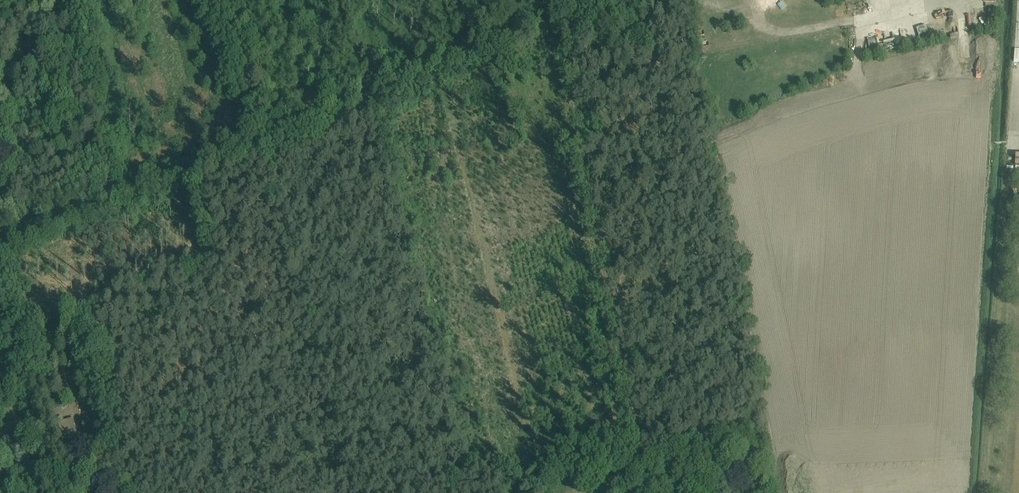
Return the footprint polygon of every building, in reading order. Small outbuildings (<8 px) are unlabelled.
[(783,2),(779,5),(784,11),(788,8),(783,2)] [(923,53),(925,66),(936,65),(935,57),(930,57),(929,53),(923,53)] [(20,334),(13,337),(20,353),(27,350),(20,334)] [(60,425),(58,425),(63,440),(78,436),(74,421),(65,423),(64,420),(59,421),(60,425)] [(36,439),(34,439),(38,453),(51,450),(47,433),(36,436),(36,439)]
